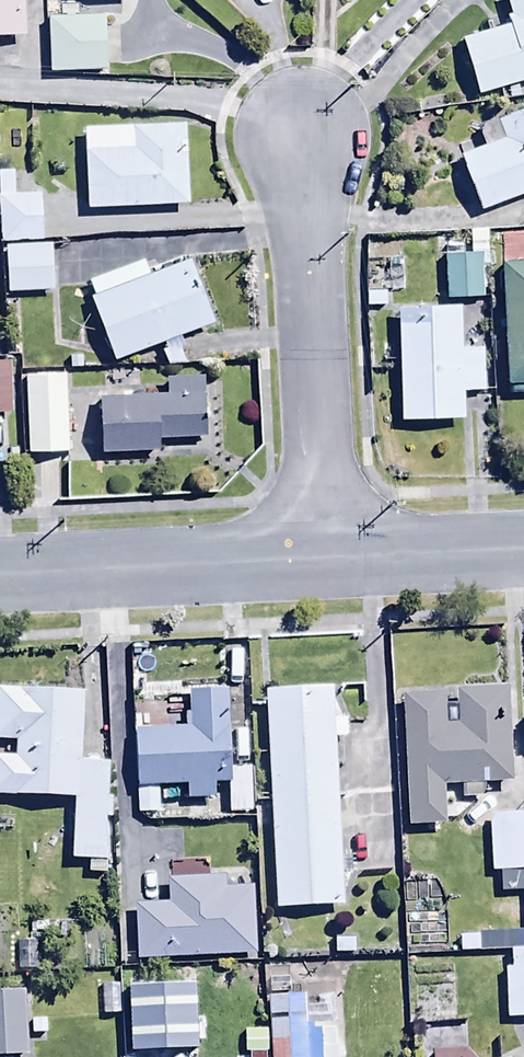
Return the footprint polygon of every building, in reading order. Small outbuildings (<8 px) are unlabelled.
[(26,41),(24,0),(0,0),(0,43),(26,41)] [(479,97),(523,85),(523,0),(505,0),(509,16),(505,18),(508,29),(464,41),(479,97)] [(107,19),(50,21),(51,76),(107,75),(107,69),(120,69),(119,30),(108,31),(107,19)] [(483,215),(523,198),(523,116),(478,134),(485,150),(461,160),(483,215)] [(86,130),(89,212),(190,208),(188,127),(86,130)] [(0,173),(0,242),(0,247),(43,245),(41,197),(15,198),(14,172),(0,173)] [(472,257),(445,258),(447,302),(483,301),(482,269),(488,269),(487,234),(471,235),(472,257)] [(50,247),(6,248),(7,297),(51,295),(50,247)] [(215,326),(191,263),(150,280),(143,264),(90,284),(95,299),(91,301),(115,364),(215,326)] [(500,268),(507,397),(523,396),(523,266),(500,268)] [(464,396),(485,395),(483,308),(397,311),(400,424),(465,422),(464,396)] [(12,418),(10,366),(0,366),(0,418),(12,418)] [(65,376),(25,378),(29,458),(69,455),(65,376)] [(168,398),(99,401),(102,458),(161,455),(160,443),(208,441),(205,381),(167,383),(168,398)] [(335,692),(264,695),(275,914),(345,911),(338,741),(347,741),(346,724),(336,724),(335,692)] [(231,734),(230,693),(188,695),(189,718),(185,718),(186,731),(135,733),(139,818),(167,817),(166,790),(188,789),(188,804),(216,803),(215,788),(228,788),(229,817),(252,817),(250,772),(245,772),(243,734),(231,734)] [(84,698),(0,694),(0,745),(17,746),(16,761),(0,761),(0,799),(75,803),(72,864),(106,865),(108,822),(111,823),(112,801),(107,801),(109,766),(80,764),(84,698)] [(447,695),(404,697),(408,832),(446,831),(444,790),(462,789),(462,800),(482,800),(481,787),(512,786),(509,694),(457,696),(457,709),(447,710),(447,695)] [(490,818),(491,876),(501,875),(502,896),(523,895),(523,818),(490,818)] [(134,909),(137,963),(257,957),(254,890),(230,891),(229,879),(168,881),(169,908),(134,909)] [(523,936),(461,937),(461,952),(523,951),(523,936)] [(40,944),(17,943),(17,973),(39,973),(40,944)] [(512,953),(512,970),(505,971),(506,1024),(523,1023),(523,953),(512,953)] [(121,989),(101,989),(101,1018),(121,1018),(121,989)] [(0,995),(0,1056),(28,1056),(25,994),(0,995)] [(268,1000),(272,1056),(336,1056),(335,1037),(310,1038),(308,997),(268,1000)] [(129,1034),(130,1056),(163,1056),(163,1051),(154,1051),(153,1033),(129,1034)]
